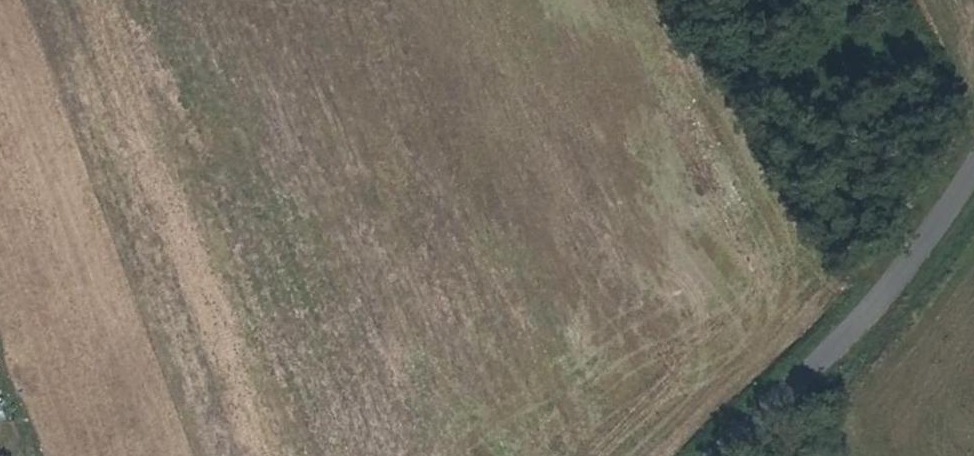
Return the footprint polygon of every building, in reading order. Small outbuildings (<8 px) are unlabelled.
[(0,397),(0,420),(9,418),(3,396),(0,397)]
